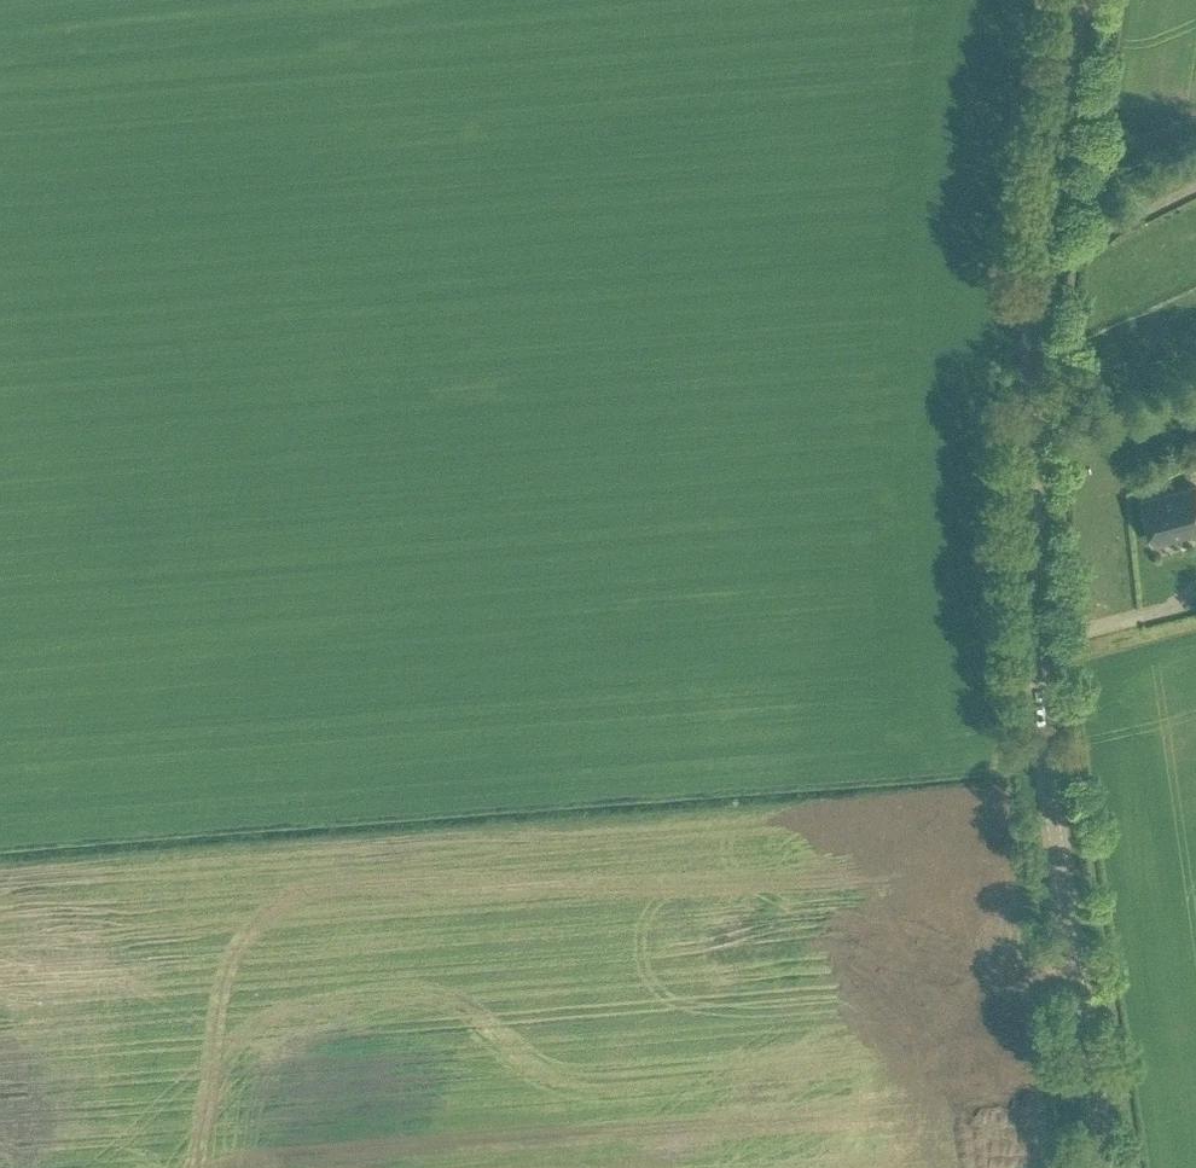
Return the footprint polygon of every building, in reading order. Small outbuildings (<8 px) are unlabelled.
[(1143,500),(1154,540),(1195,528),(1195,485),(1143,500)]
